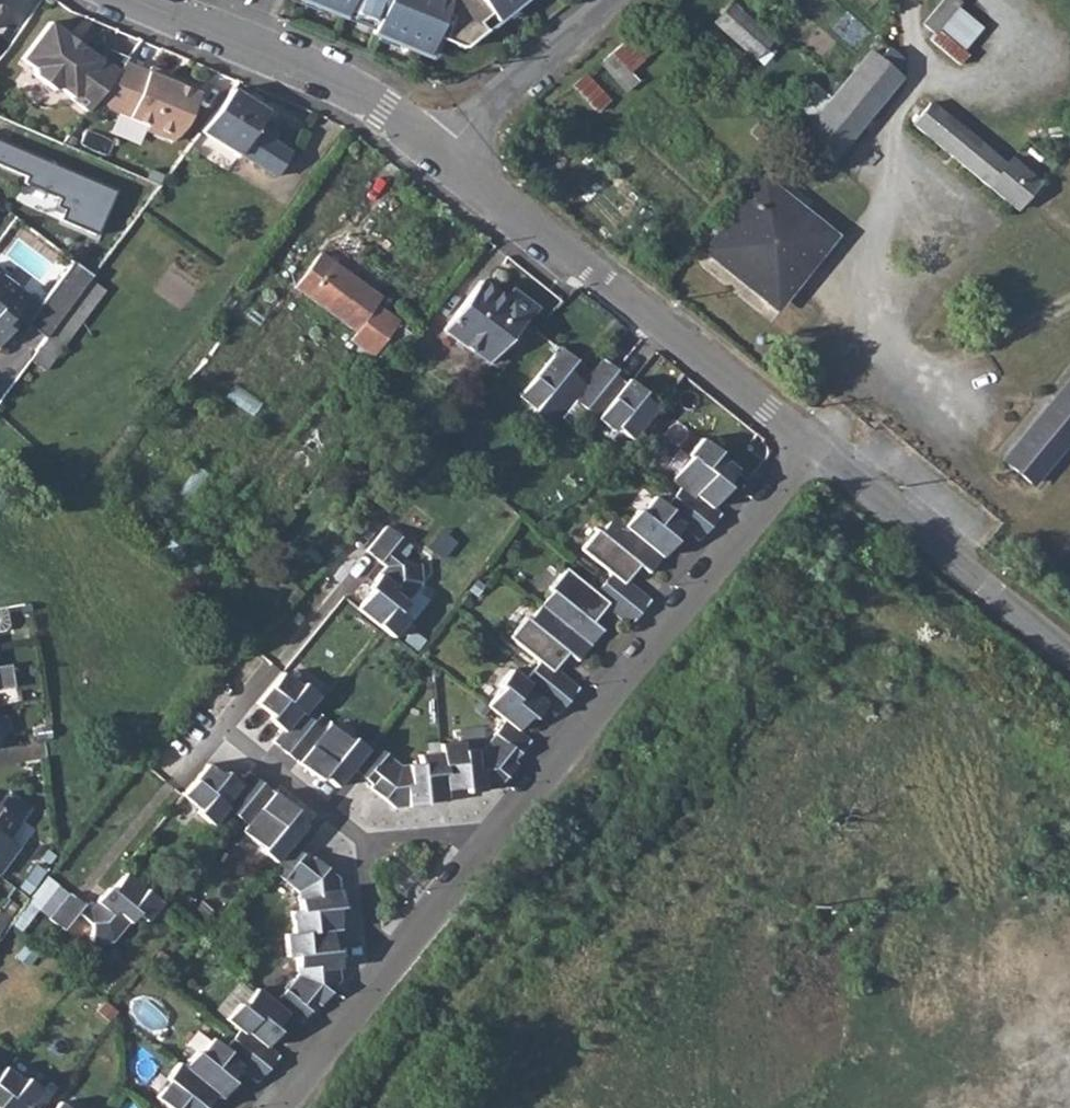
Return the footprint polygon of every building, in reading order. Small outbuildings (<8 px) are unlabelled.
[(346,15),(349,8),(379,19),(374,31),(429,52),(437,32),(466,43),(487,26),(480,18),(492,9),(499,17),(520,0),(306,0),(346,15)] [(715,20),(757,59),(777,38),(736,0),(734,0),(715,20)] [(935,32),(961,0),(960,0),(944,0),(924,23),(935,32)] [(94,104),(117,73),(100,60),(99,61),(48,24),(21,61),(33,70),(34,77),(53,91),(61,90),(88,113),(94,104)] [(622,87),(652,62),(631,38),(601,63),(622,87)] [(799,136),(829,162),(902,77),(895,70),(904,60),(889,47),(880,58),(871,50),(799,136)] [(107,50),(100,60),(117,73),(124,63),(127,59),(107,50)] [(147,73),(124,63),(117,73),(94,104),(148,127),(146,132),(172,143),(183,126),(199,89),(149,68),(147,73)] [(590,73),(577,84),(599,109),(612,98),(590,73)] [(237,153),(275,176),(290,153),(271,141),(276,133),(260,121),(267,110),(232,88),(199,132),(236,156),(237,153)] [(913,122),(1018,207),(1041,180),(1012,157),(1007,163),(931,101),(913,122)] [(25,179),(22,185),(58,201),(54,208),(50,218),(58,222),(95,238),(114,193),(0,144),(0,168),(25,179)] [(703,250),(768,302),(808,253),(815,259),(835,235),(763,177),(703,250)] [(346,343),(369,360),(395,325),(372,307),(379,299),(318,253),(293,287),(353,333),(346,343)] [(42,344),(53,330),(90,280),(69,264),(30,315),(19,306),(24,297),(0,279),(0,341),(14,323),(42,344)] [(442,329),(490,366),(534,307),(511,290),(504,299),(480,280),(442,329)] [(65,339),(53,330),(42,344),(26,365),(39,374),(65,339)] [(571,401),(580,408),(608,371),(611,368),(598,357),(579,381),(569,374),(567,377),(562,373),(572,360),(555,347),(517,397),(532,408),(529,413),(549,429),(571,401)] [(621,382),(608,371),(580,408),(590,416),(590,415),(614,387),(620,391),(628,382),(624,378),(621,382)] [(612,427),(626,438),(651,406),(631,390),(634,386),(628,382),(620,391),(614,387),(590,415),(590,416),(609,431),(612,427)] [(1031,483),(1069,436),(1069,383),(1006,461),(1031,483)] [(675,485),(666,496),(704,524),(715,511),(707,505),(718,491),(715,488),(730,469),(710,454),(713,449),(696,436),(666,478),(675,485)] [(633,508),(620,524),(658,555),(665,546),(662,544),(678,524),(693,537),(704,524),(666,496),(660,504),(650,496),(648,497),(637,511),(633,508)] [(605,572),(599,581),(635,610),(645,598),(622,578),(626,573),(628,570),(626,568),(630,562),(643,572),(658,555),(620,524),(609,516),(595,533),(591,530),(577,549),(605,572)] [(361,597),(397,622),(403,613),(396,608),(419,580),(418,561),(397,563),(383,552),(398,535),(385,524),(364,549),(382,563),(371,577),(378,583),(372,590),(369,587),(361,597)] [(549,589),(537,604),(586,643),(598,629),(585,618),(590,613),(592,615),(601,605),(625,624),(635,610),(599,581),(591,590),(561,567),(546,586),(549,589)] [(354,606),(389,633),(397,622),(361,597),(354,606)] [(535,659),(528,669),(564,698),(574,686),(551,667),(558,657),(555,654),(561,649),(573,659),(586,643),(537,604),(525,618),(522,616),(505,636),(535,659)] [(8,629),(11,624),(9,606),(0,607),(0,631),(8,629)] [(19,688),(15,665),(0,668),(0,691),(19,688)] [(553,711),(564,698),(528,669),(520,678),(507,668),(498,678),(532,705),(536,708),(543,702),(553,711)] [(316,725),(299,734),(310,720),(301,712),(315,695),(300,682),(296,685),(279,671),(255,702),(275,719),(272,724),(281,731),(272,741),(311,774),(314,770),(334,785),(350,766),(364,747),(351,737),(349,739),(328,722),(322,730),(316,725)] [(532,705),(498,678),(494,684),(497,687),(483,704),(501,718),(513,728),(532,705)] [(501,718),(479,745),(460,748),(458,741),(436,745),(436,750),(441,791),(463,787),(462,782),(470,782),(471,790),(492,788),(513,762),(509,759),(526,738),(513,728),(501,718)] [(370,740),(364,747),(350,766),(360,774),(380,749),(370,740)] [(441,798),(441,791),(436,750),(415,753),(416,761),(399,764),(380,749),(360,774),(371,782),(367,787),(393,808),(412,806),(411,797),(419,796),(420,801),(441,798)] [(195,812),(210,824),(224,805),(230,810),(239,780),(236,783),(228,776),(225,780),(206,764),(180,795),(197,809),(195,812)] [(230,810),(234,813),(258,781),(246,771),(239,780),(230,810)] [(258,850),(273,861),(287,844),(302,824),(283,809),(286,804),(258,781),(234,813),(245,823),(240,829),(261,847),(258,850)] [(18,846),(6,837),(17,821),(0,808),(0,870),(18,846)] [(295,850),(287,844),(273,861),(268,867),(275,874),(295,850)] [(289,910),(291,931),(330,898),(338,891),(336,877),(312,856),(308,861),(295,850),(275,874),(296,891),(297,909),(289,910)] [(100,940),(106,945),(111,945),(134,915),(144,921),(158,902),(122,875),(108,893),(110,895),(105,902),(98,895),(90,906),(111,925),(100,940)] [(90,925),(90,947),(106,945),(100,940),(111,925),(90,906),(87,910),(68,894),(47,919),(60,930),(74,913),(90,925)] [(330,898),(291,931),(328,929),(337,927),(334,905),(330,905),(330,898)] [(296,972),(271,1003),(283,1013),(296,1023),(313,1003),(316,1006),(337,980),(335,959),(326,959),(325,951),(330,951),(328,929),(291,931),(284,937),(285,956),(293,955),(296,972)] [(274,1025),(283,1013),(271,1003),(253,989),(243,1001),(265,1018),(274,1025)] [(228,1037),(265,1067),(275,1056),(264,1046),(270,1038),(266,1035),(274,1025),(265,1018),(243,1001),(239,1006),(236,1003),(224,1019),(235,1029),(228,1037)] [(193,1051),(180,1067),(213,1094),(218,1098),(226,1088),(222,1086),(237,1067),(254,1080),(259,1074),(259,1072),(255,1068),(253,1065),(251,1063),(225,1041),(221,1046),(209,1037),(196,1054),(193,1051)] [(265,1067),(228,1037),(225,1041),(251,1063),(253,1065),(255,1068),(259,1072),(259,1074),(265,1067)] [(172,1079),(180,1067),(175,1063),(162,1079),(165,1081),(154,1097),(160,1102),(172,1079)] [(27,1103),(37,1090),(22,1077),(19,1080),(2,1067),(0,1070),(0,1107),(33,1107),(27,1103)] [(202,1099),(206,1102),(213,1094),(180,1067),(172,1079),(160,1102),(168,1107),(194,1107),(202,1099)]
